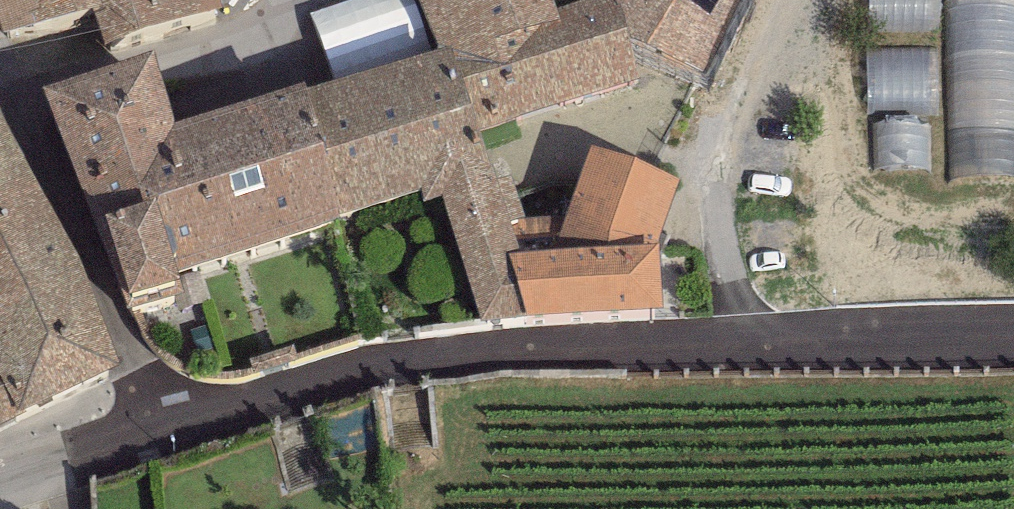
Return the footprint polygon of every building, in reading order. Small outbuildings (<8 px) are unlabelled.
[(2,39),(92,21),(102,53),(226,17),(221,0),(0,0),(0,33),(2,39)] [(439,62),(457,56),(480,133),(641,88),(629,49),(613,0),(606,0),(554,18),(548,0),(414,0),(439,62)] [(554,18),(606,0),(548,0),(554,18)] [(629,49),(707,80),(743,0),(613,0),(629,49)] [(870,30),(940,28),(939,0),(869,0),(870,30)] [(949,9),(952,186),(1013,185),(1013,8),(949,9)] [(937,55),(867,56),(867,112),(938,112),(937,55)] [(439,62),(307,105),(346,227),(420,197),(425,209),(440,206),(479,324),(481,332),(529,328),(512,263),(524,263),(511,231),(527,226),(511,183),(496,189),(480,133),(457,56),(439,62)] [(154,64),(46,99),(129,318),(140,315),(185,304),(176,280),(346,227),(307,105),(305,97),(176,136),(154,64)] [(930,124),(877,124),(878,172),(931,172),(930,124)] [(120,373),(50,215),(0,128),(0,432),(120,373)] [(683,187),(594,154),(568,222),(552,262),(659,256),(683,187)] [(568,222),(527,226),(511,231),(524,263),(552,262),(568,222)] [(524,263),(512,263),(529,328),(665,318),(659,256),(552,262),(524,263)]
